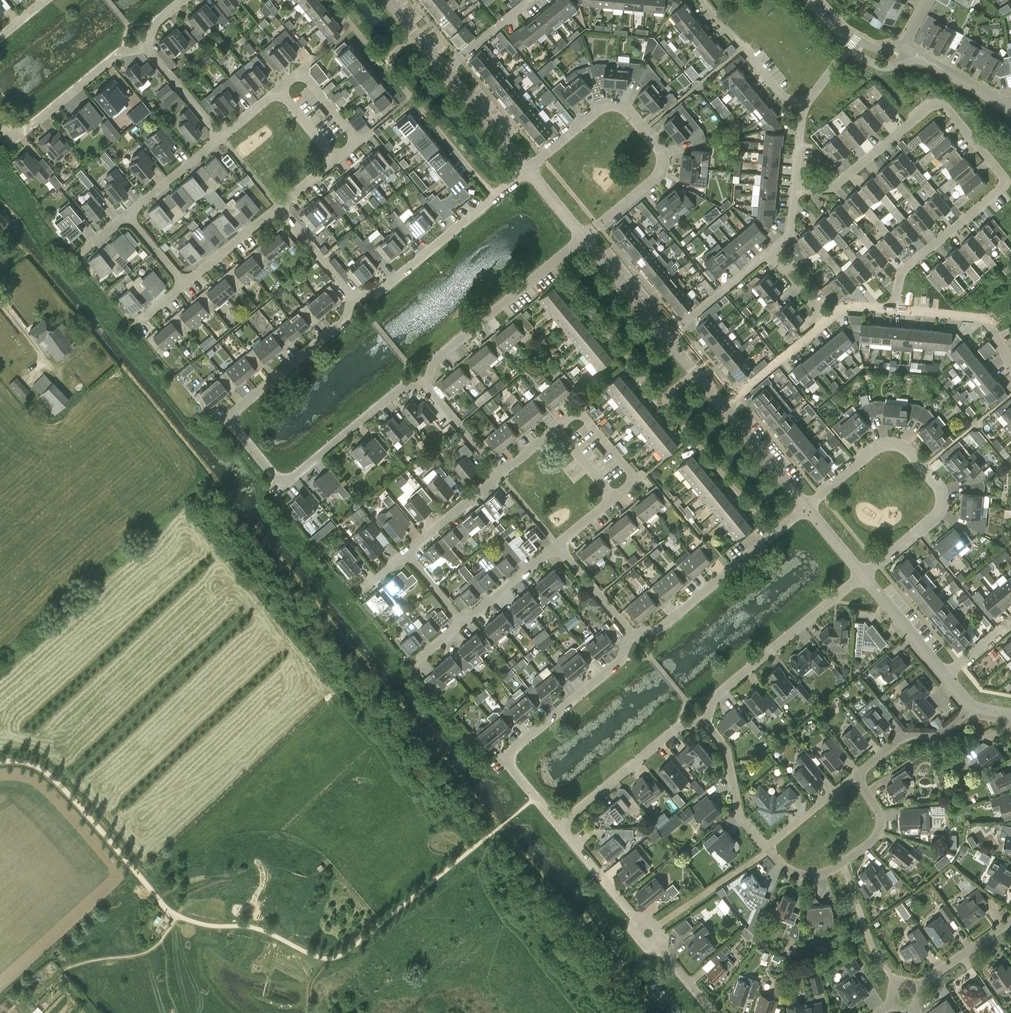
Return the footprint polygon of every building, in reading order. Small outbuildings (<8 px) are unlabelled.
[(228,15),(236,9),(236,6),(234,3),(238,0),(223,0),(225,2),(221,6),(228,15)] [(274,4),(270,0),(268,0),(265,3),(269,8),(271,11),(276,7),(274,4)] [(298,2),(305,11),(318,0),(301,0),(298,2)] [(305,11),(312,19),(325,8),(318,0),(305,11)] [(429,8),(436,17),(456,1),(456,0),(448,0),(446,2),(445,0),(438,0),(429,8)] [(571,16),(558,0),(557,0),(550,6),(560,18),(564,22),(571,16)] [(571,16),(577,11),(574,7),(576,5),(572,0),(558,0),(571,16)] [(624,7),(634,8),(635,0),(624,0),(624,7)] [(634,8),(644,9),(645,0),(635,0),(634,8)] [(644,9),(654,10),(655,0),(645,0),(644,9)] [(654,10),(665,11),(665,2),(671,5),(674,0),(655,0),(654,10)] [(677,22),(692,11),(685,2),(683,4),(680,1),(681,0),(674,0),(671,5),(669,10),(672,13),(671,14),(677,22)] [(880,4),(898,14),(904,3),(899,0),(882,0),(880,4)] [(456,1),(436,17),(444,26),(457,15),(453,10),(460,5),(456,1)] [(214,12),(206,3),(197,10),(209,24),(213,21),(215,24),(220,20),(224,24),(228,20),(218,8),(214,12)] [(999,9),(1002,15),(1010,10),(1010,9),(1008,3),(999,9)] [(891,25),(898,14),(880,4),(874,14),(866,10),(863,17),(877,25),(881,19),(891,25)] [(560,18),(550,6),(542,12),(552,25),(560,18)] [(325,8),(312,19),(319,27),(332,16),(325,8)] [(203,36),(200,32),(209,24),(197,10),(188,18),(196,27),(191,31),(199,40),(203,36)] [(692,11),(677,22),(684,30),(696,20),(690,12),(692,11)] [(552,25),(542,12),(534,19),(544,31),(547,35),(555,29),(552,25)] [(457,15),(444,26),(451,36),(471,19),(468,15),(462,20),(457,15)] [(923,40),(934,46),(944,28),(941,26),(940,21),(929,15),(922,28),(926,31),(927,33),(923,40)] [(332,16),(319,27),(331,41),(340,33),(336,28),(339,25),(332,16)] [(472,19),(471,19),(451,36),(461,47),(475,36),(469,28),(475,23),(479,19),(476,16),(472,19)] [(525,24),(537,38),(544,31),(534,19),(526,25),(525,24)] [(686,42),(690,38),(703,28),(696,20),(684,30),(679,34),(686,42)] [(529,45),(537,38),(525,24),(517,30),(518,32),(516,34),(515,32),(510,36),(509,37),(518,47),(525,40),(529,45)] [(184,36),(177,27),(168,35),(179,49),(184,45),(187,49),(196,42),(189,32),(184,36)] [(697,46),(709,36),(703,28),(690,38),(697,46)] [(947,29),(944,28),(934,46),(945,53),(949,45),(951,45),(956,47),(963,34),(952,28),(947,29)] [(277,47),(288,60),(296,53),(289,43),(294,39),(286,29),(272,41),(277,47)] [(501,31),(496,34),(506,46),(510,42),(501,31)] [(176,64),(170,56),(179,49),(168,35),(159,42),(166,51),(161,55),(172,67),(176,64)] [(709,36),(697,46),(693,49),(700,57),(703,54),(717,42),(716,43),(714,42),(709,36)] [(970,67),(972,63),(978,67),(988,48),(976,42),(965,36),(958,48),(962,51),(963,53),(959,61),(970,67)] [(554,43),(557,47),(560,50),(567,44),(561,37),(554,43)] [(579,37),(579,43),(583,43),(583,47),(587,47),(587,37),(579,37)] [(357,54),(349,45),(348,46),(344,41),(334,50),(338,54),(336,56),(344,65),(357,54)] [(506,46),(510,51),(515,48),(510,42),(506,46)] [(717,42),(703,54),(710,62),(714,68),(721,62),(720,61),(723,59),(724,61),(729,56),(726,52),(724,53),(722,52),(724,50),(717,42)] [(249,43),(244,46),(251,54),(255,50),(249,43)] [(478,53),(471,59),(479,68),(491,58),(487,53),(491,50),(485,43),(481,47),(483,49),(478,53)] [(668,43),(665,46),(671,54),(674,51),(668,43)] [(729,43),(723,48),(728,54),(734,49),(729,43)] [(279,67),(288,60),(277,47),(269,54),(264,48),(260,52),(268,63),(273,59),(279,67)] [(988,48),(978,67),(983,69),(981,73),(992,79),(994,76),(1000,79),(1001,77),(1004,78),(1006,75),(1005,75),(1010,74),(1010,64),(1009,56),(1005,57),(988,48)] [(674,51),(671,54),(677,62),(681,59),(674,51)] [(521,57),(517,52),(513,55),(513,56),(517,61),(521,57)] [(357,54),(344,65),(351,73),(364,62),(357,54)] [(221,55),(216,59),(220,63),(225,59),(221,55)] [(243,66),(248,71),(258,84),(267,77),(261,69),(265,66),(256,55),(243,66)] [(491,58),(479,68),(486,78),(503,64),(499,60),(496,63),(491,58)] [(728,74),(722,79),(729,87),(744,74),(733,61),(724,69),(728,74)] [(126,71),(138,86),(155,71),(148,62),(140,68),(136,63),(126,71)] [(316,62),(310,67),(309,73),(314,79),(323,71),(316,62)] [(364,62),(351,73),(358,82),(371,71),(364,62)] [(627,87),(629,74),(634,75),(633,77),(638,80),(644,70),(639,67),(639,63),(629,62),(628,69),(617,67),(615,86),(627,87)] [(603,85),(615,86),(617,67),(606,66),(606,64),(596,63),(591,65),(594,77),(600,75),(599,72),(605,72),(603,85)] [(503,64),(486,78),(494,87),(506,76),(502,71),(506,68),(503,64)] [(566,77),(570,82),(582,97),(592,89),(583,79),(588,75),(589,78),(594,77),(591,65),(574,70),(566,77)] [(258,84),(248,71),(243,66),(235,73),(230,76),(239,87),(243,83),(250,91),(258,84)] [(371,71),(358,82),(365,91),(379,80),(371,71)] [(681,71),(675,76),(682,86),(689,82),(681,71)] [(690,77),(693,80),(700,75),(697,71),(690,77)] [(534,84),(541,79),(534,72),(528,77),(534,84)] [(638,93),(646,103),(660,91),(665,87),(660,81),(661,79),(655,72),(645,80),(649,85),(638,93)] [(743,76),(744,74),(729,87),(730,86),(734,90),(730,93),(733,97),(737,94),(750,84),(743,76)] [(506,76),(494,87),(502,96),(523,78),(520,75),(515,79),(511,82),(506,76)] [(523,78),(502,96),(509,105),(522,95),(517,90),(526,82),(523,78)] [(222,83),(227,89),(218,96),(229,109),(237,102),(231,94),(236,90),(226,79),(222,83)] [(95,95),(110,114),(129,98),(113,80),(95,95)] [(379,80),(365,91),(373,100),(386,89),(379,80)] [(573,104),(582,97),(570,82),(565,87),(561,82),(552,89),(560,98),(564,94),(573,104)] [(323,88),(327,93),(330,91),(333,88),(329,83),(323,88)] [(878,101),(869,109),(881,124),(886,120),(886,121),(898,112),(874,83),(868,88),(878,101)] [(161,89),(163,91),(158,95),(162,100),(173,92),(167,84),(161,89)] [(750,84),(737,94),(744,102),(756,92),(750,84)] [(393,98),(386,89),(373,100),(368,104),(376,113),(380,109),(382,111),(392,102),(390,100),(393,98)] [(552,101),(556,98),(549,89),(545,92),(552,101)] [(334,102),(342,95),(340,92),(339,90),(333,95),(330,91),(327,93),(326,94),(330,98),(331,97),(334,102)] [(664,97),(660,91),(646,103),(654,112),(664,103),(668,108),(678,100),(672,93),(670,92),(664,97)] [(178,108),(185,102),(176,92),(160,105),(166,112),(175,104),(178,108)] [(756,92),(744,102),(751,110),(763,100),(756,92)] [(522,95),(509,105),(517,115),(533,101),(530,97),(526,100),(522,95)] [(220,116),(229,109),(218,96),(210,103),(220,116)] [(863,114),(853,122),(865,137),(870,133),(871,134),(882,125),(881,124),(869,109),(858,96),(852,101),(863,114)] [(558,100),(554,103),(560,111),(564,107),(558,100)] [(763,100),(751,110),(757,119),(771,107),(770,108),(763,100)] [(135,124),(151,111),(143,101),(127,114),(135,124)] [(533,101),(517,115),(524,124),(537,114),(533,108),(536,105),(533,101)] [(680,103),(670,111),(674,116),(664,124),(671,133),(685,122),(692,117),(680,103)] [(725,109),(720,103),(715,107),(720,113),(725,109)] [(327,117),(319,107),(315,111),(323,120),(327,117)] [(567,125),(574,119),(564,107),(560,111),(557,113),(567,125)] [(778,115),(771,107),(757,119),(764,127),(765,126),(768,128),(781,124),(775,117),(778,115)] [(195,126),(201,121),(194,114),(188,108),(179,116),(184,122),(179,126),(180,127),(179,129),(182,133),(185,133),(191,140),(200,132),(195,126)] [(94,109),(82,119),(76,113),(62,124),(73,138),(87,127),(92,127),(102,119),(94,109)] [(352,125),(361,118),(360,116),(365,112),(362,109),(357,113),(348,120),(352,125)] [(847,127),(837,135),(850,150),(854,146),(855,147),(866,138),(865,137),(853,122),(843,109),(837,114),(847,127)] [(395,122),(404,133),(417,122),(410,113),(407,115),(405,113),(395,122)] [(537,114),(524,124),(532,133),(545,123),(537,114)] [(729,115),(724,118),(731,126),(736,123),(729,115)] [(692,117),(685,122),(671,133),(679,143),(689,134),(693,139),(703,130),(699,126),(692,117)] [(114,140),(120,135),(107,120),(101,125),(105,129),(103,131),(108,137),(110,135),(114,140)] [(903,151),(904,152),(909,148),(911,150),(923,140),(931,150),(947,136),(946,137),(942,133),(944,132),(934,120),(906,144),(903,140),(897,144),(903,151)] [(417,122),(404,133),(411,142),(424,131),(417,122)] [(851,151),(850,150),(837,135),(827,122),(821,127),(831,140),(821,148),(823,151),(833,163),(838,159),(839,160),(851,151)] [(549,128),(545,123),(532,133),(540,143),(546,138),(548,140),(559,132),(553,125),(549,128)] [(742,131),(738,126),(736,123),(731,126),(738,135),(742,131)] [(780,133),(781,124),(768,128),(767,132),(766,132),(765,142),(783,144),(784,134),(780,133)] [(382,132),(378,127),(373,131),(375,133),(377,136),(382,132)] [(151,136),(157,143),(151,149),(163,163),(174,154),(166,144),(171,140),(161,128),(151,136)] [(424,131),(411,142),(418,151),(432,140),(424,131)] [(46,136),(45,136),(38,142),(43,150),(47,147),(50,152),(49,153),(54,159),(59,155),(60,157),(71,148),(60,134),(55,138),(53,136),(49,139),(47,136),(46,136)] [(385,136),(380,140),(387,147),(391,143),(389,140),(385,136)] [(924,166),(936,155),(944,166),(959,153),(955,148),(957,147),(947,136),(931,150),(919,160),(924,166)] [(432,140),(418,151),(426,159),(439,148),(432,140)] [(780,155),(781,144),(783,144),(765,142),(764,153),(780,155)] [(149,165),(154,162),(143,148),(131,158),(134,161),(129,165),(141,181),(153,171),(149,165)] [(433,168),(446,157),(439,148),(426,159),(433,168)] [(392,157),(387,161),(378,150),(373,154),(372,152),(366,156),(380,173),(382,175),(385,179),(400,167),(392,157)] [(696,156),(683,155),(681,166),(706,169),(707,162),(709,160),(710,151),(697,150),(696,156)] [(927,180),(918,169),(914,164),(904,152),(903,151),(892,160),(893,162),(889,165),(888,166),(901,181),(901,180),(911,172),(921,185),(927,180)] [(15,164),(21,172),(23,170),(28,176),(34,171),(42,180),(54,171),(43,157),(36,163),(26,152),(20,157),(21,158),(16,161),(17,162),(15,164)] [(228,153),(221,158),(228,166),(234,161),(228,153)] [(763,164),(779,165),(780,155),(764,153),(763,164)] [(957,181),(973,169),(974,168),(964,157),(963,158),(959,153),(944,166),(953,176),(936,190),(940,194),(944,191),(945,192),(958,182),(957,181)] [(211,174),(205,179),(214,190),(221,184),(218,180),(228,172),(215,156),(204,165),(211,174)] [(366,177),(362,180),(370,191),(385,179),(382,175),(380,173),(366,156),(361,160),(363,163),(358,166),(366,177)] [(440,177),(453,166),(446,157),(433,168),(440,177)] [(106,163),(110,168),(115,164),(111,159),(106,163)] [(762,174),(778,176),(779,165),(763,164),(762,174)] [(876,173),(877,175),(873,178),(873,179),(885,194),(885,193),(895,185),(905,198),(911,193),(901,180),(901,181),(888,166),(889,165),(888,164),(876,173)] [(448,186),(461,175),(453,166),(440,177),(448,186)] [(707,178),(706,176),(706,169),(681,166),(680,178),(694,180),(693,186),(706,187),(707,178)] [(120,175),(115,169),(106,177),(110,182),(104,187),(116,202),(127,193),(115,178),(120,175)] [(977,173),(976,174),(973,169),(957,181),(958,182),(966,192),(953,202),(958,208),(987,184),(977,173)] [(413,170),(408,174),(416,182),(420,179),(413,170)] [(51,179),(58,188),(65,183),(57,174),(51,179)] [(370,191),(362,180),(357,184),(349,174),(344,178),(342,176),(337,180),(355,203),(356,203),(370,191)] [(761,185),(777,186),(778,176),(762,174),(761,185)] [(208,195),(214,190),(205,179),(199,184),(192,175),(181,184),(194,200),(205,191),(208,195)] [(430,200),(428,201),(432,206),(435,210),(444,203),(449,210),(467,194),(462,189),(468,184),(461,175),(448,185),(452,190),(449,196),(441,199),(437,194),(430,200)] [(87,186),(92,182),(88,177),(84,181),(87,186)] [(861,186),(862,188),(857,191),(857,192),(869,207),(870,206),(879,198),(890,211),(896,206),(885,193),(885,194),(873,179),(873,178),(872,177),(861,186)] [(423,191),(428,188),(420,179),(416,182),(423,191)] [(341,215),(355,203),(337,180),(331,185),(333,187),(329,191),(337,201),(332,205),(341,215)] [(940,218),(951,209),(927,180),(921,185),(931,197),(922,205),(921,206),(934,221),(934,220),(939,217),(940,218)] [(184,209),(194,200),(181,184),(170,193),(178,202),(171,207),(180,218),(187,212),(184,209)] [(427,196),(430,200),(437,194),(443,189),(439,185),(431,192),(432,193),(427,196)] [(759,195),(776,197),(777,186),(761,185),(759,195)] [(98,204),(103,200),(92,187),(82,195),(87,201),(82,205),(86,210),(85,211),(89,216),(90,214),(94,220),(105,211),(98,204)] [(54,192),(56,197),(64,194),(62,188),(54,192)] [(686,192),(681,197),(675,189),(665,197),(681,216),(704,197),(692,191),(688,194),(686,192)] [(845,199),(846,201),(842,204),(841,205),(854,220),(854,219),(864,211),(874,224),(880,219),(870,206),(869,207),(857,192),(857,191),(856,190),(845,199)] [(232,198),(226,203),(234,214),(241,209),(248,218),(259,208),(246,193),(235,201),(232,198)] [(436,220),(427,209),(432,206),(428,201),(421,193),(416,196),(423,205),(413,213),(427,230),(433,226),(431,224),(436,220)] [(924,231),(935,221),(934,220),(934,221),(921,206),(922,205),(911,193),(905,198),(916,210),(906,218),(906,219),(918,234),(918,233),(923,230),(924,231)] [(776,197),(759,195),(758,206),(777,207),(775,207),(776,197)] [(373,196),(368,200),(375,209),(380,205),(373,196)] [(228,219),(234,214),(226,203),(220,197),(213,202),(222,212),(212,221),(225,237),(235,228),(228,219)] [(675,223),(675,221),(681,216),(665,197),(656,204),(665,215),(660,219),(668,229),(675,223)] [(313,200),(308,204),(324,224),(325,226),(335,218),(336,219),(341,215),(332,205),(328,208),(319,198),(315,202),(313,200)] [(726,199),(719,204),(722,208),(729,204),(726,199)] [(648,209),(641,201),(637,205),(643,212),(648,209)] [(65,234),(70,240),(83,230),(70,215),(76,210),(69,202),(58,210),(63,215),(55,222),(61,230),(60,230),(64,235),(65,234)] [(174,223),(180,218),(171,207),(165,212),(158,203),(147,212),(160,228),(171,220),(174,223)] [(829,212),(830,214),(826,217),(826,218),(838,233),(838,232),(848,224),(858,237),(864,232),(854,219),(854,220),(841,205),(842,204),(841,203),(829,212)] [(314,232),(324,224),(308,204),(302,209),(304,211),(299,215),(311,228),(306,232),(312,241),(318,237),(314,232)] [(714,206),(701,215),(706,221),(718,212),(714,206)] [(772,218),(776,218),(777,207),(758,206),(757,216),(759,216),(759,220),(771,227),(772,218)] [(908,244),(919,235),(918,233),(918,234),(906,219),(906,218),(896,206),(890,211),(900,223),(890,231),(890,232),(902,247),(903,246),(907,243),(908,244)] [(240,210),(234,214),(242,225),(248,220),(240,210)] [(394,219),(398,224),(401,221),(399,216),(394,210),(390,214),(394,219)] [(894,216),(890,211),(881,220),(884,224),(894,216)] [(422,235),(427,230),(413,213),(403,222),(415,236),(420,232),(422,235)] [(618,225),(612,230),(620,239),(633,229),(628,224),(632,220),(626,214),(616,222),(618,225)] [(717,219),(721,223),(726,220),(723,215),(717,219)] [(815,227),(810,230),(810,231),(822,246),(822,245),(832,237),(843,250),(848,245),(838,232),(838,233),(826,218),(826,217),(825,216),(814,225),(815,227)] [(892,257),(904,248),(903,246),(902,247),(890,232),(890,231),(880,219),(874,224),(884,236),(875,244),(874,245),(887,260),(887,259),(891,256),(892,257)] [(766,235),(764,232),(771,227),(759,220),(756,223),(755,221),(747,228),(758,242),(766,235)] [(214,246),(225,237),(212,221),(201,229),(198,226),(192,231),(190,229),(201,242),(207,237),(214,246)] [(973,236),(986,251),(988,254),(998,246),(1006,255),(1007,255),(1009,257),(1010,256),(1010,249),(1003,240),(1008,236),(998,224),(993,228),(988,222),(977,231),(978,232),(973,236)] [(295,254),(300,249),(281,226),(273,233),(273,237),(268,241),(280,254),(287,248),(291,254),(295,254)] [(758,242),(747,228),(739,234),(749,247),(757,241),(758,242)] [(194,247),(201,242),(190,229),(183,235),(188,240),(178,249),(181,254),(178,256),(183,263),(187,260),(191,265),(201,256),(194,247)] [(394,229),(384,237),(398,254),(403,250),(402,248),(406,244),(394,229)] [(628,249),(640,238),(633,229),(620,239),(628,249)] [(799,265),(817,250),(827,263),(833,258),(822,245),(822,246),(810,231),(810,230),(809,229),(798,238),(799,240),(787,250),(799,265)] [(666,233),(661,236),(665,241),(670,236),(667,232),(666,233)] [(877,270),(888,261),(887,259),(887,260),(874,245),(875,244),(864,232),(858,237),(869,249),(859,257),(859,258),(871,273),(871,272),(876,269),(877,270)] [(118,251),(112,256),(122,269),(123,268),(121,266),(128,261),(125,257),(135,249),(122,233),(111,242),(118,251)] [(392,259),(398,254),(384,237),(380,233),(372,240),(376,245),(374,246),(386,260),(391,257),(392,259)] [(749,247),(739,234),(731,241),(741,254),(749,247)] [(369,248),(362,241),(357,235),(353,239),(360,247),(365,251),(369,248)] [(645,235),(640,238),(628,249),(635,258),(652,244),(656,241),(653,236),(649,240),(645,235)] [(962,245),(958,249),(957,249),(970,264),(975,260),(980,256),(990,268),(996,263),(988,254),(986,251),(973,236),(972,235),(961,244),(962,245)] [(367,236),(362,241),(369,248),(372,246),(367,236)] [(262,242),(253,249),(266,265),(267,264),(271,269),(272,268),(275,268),(278,266),(278,263),(274,258),(280,254),(268,241),(265,243),(262,243),(262,242)] [(741,254),(731,241),(722,248),(733,261),(741,254)] [(679,246),(675,242),(670,246),(674,250),(679,246)] [(164,252),(169,248),(164,243),(160,247),(164,252)] [(725,267),(733,261),(722,248),(719,243),(710,250),(726,269),(725,267)] [(328,250),(324,244),(319,248),(323,254),(328,250)] [(655,248),(652,244),(635,258),(643,267),(655,257),(659,254),(655,248)] [(861,283),(872,274),(871,272),(871,273),(859,258),(859,257),(848,245),(843,250),(853,262),(843,270),(843,271),(855,286),(855,285),(860,282),(861,283)] [(946,258),(942,262),(954,277),(959,273),(964,269),(974,281),(981,276),(970,264),(957,249),(958,249),(957,248),(945,257),(946,258)] [(246,259),(242,263),(253,276),(266,265),(253,249),(246,255),(247,256),(246,259)] [(705,270),(713,279),(726,269),(710,250),(702,257),(710,266),(705,270)] [(116,274),(122,269),(112,256),(106,261),(99,252),(88,261),(101,277),(111,268),(116,274)] [(365,253),(355,262),(369,278),(374,274),(372,272),(377,268),(365,253)] [(151,254),(145,259),(148,263),(154,258),(151,254)] [(655,257),(643,267),(651,276),(667,263),(664,259),(660,262),(655,257)] [(845,296),(856,287),(855,285),(855,286),(843,271),(843,270),(833,258),(827,263),(837,275),(827,284),(832,290),(825,296),(832,305),(844,295),(845,296)] [(667,263),(651,276),(658,285),(671,275),(671,276),(676,271),(671,266),(675,263),(672,259),(667,263)] [(965,289),(954,277),(942,262),(941,261),(930,270),(931,271),(926,275),(938,290),(949,282),(959,294),(965,289)] [(363,283),(369,278),(355,262),(345,270),(357,285),(361,281),(363,283)] [(239,287),(253,276),(242,263),(238,265),(235,265),(235,264),(226,272),(239,287)] [(132,270),(127,265),(123,269),(127,274),(132,270)] [(137,273),(130,278),(141,291),(147,286),(155,294),(166,285),(153,270),(142,278),(137,273)] [(226,299),(239,287),(226,272),(219,277),(220,278),(219,281),(215,285),(226,299)] [(330,278),(326,273),(321,276),(325,281),(326,281),(330,278)] [(135,296),(141,291),(130,278),(127,274),(123,278),(126,282),(124,284),(129,289),(118,298),(122,303),(119,305),(124,312),(127,309),(131,314),(142,305),(135,296)] [(750,289),(753,286),(761,295),(775,283),(768,274),(760,281),(756,276),(746,284),(750,289)] [(671,275),(658,285),(666,295),(682,281),(679,278),(675,281),(671,276),(671,275)] [(710,294),(715,290),(705,278),(700,282),(710,294)] [(682,281),(666,295),(674,304),(686,294),(682,289),(686,285),(682,281)] [(775,299),(783,292),(775,283),(761,295),(768,304),(765,306),(769,311),(779,303),(775,299)] [(329,284),(315,296),(327,309),(330,306),(334,306),(334,307),(342,300),(329,284)] [(213,310),(226,299),(215,285),(212,287),(208,287),(199,294),(213,310)] [(539,300),(546,309),(564,295),(561,291),(559,293),(554,287),(539,300)] [(199,321),(213,310),(199,294),(192,299),(193,300),(193,303),(188,307),(199,321)] [(691,299),(686,294),(674,304),(682,313),(692,305),(695,307),(700,303),(694,296),(691,299)] [(564,295),(546,309),(554,318),(569,305),(565,300),(567,299),(564,295)] [(323,312),(327,309),(315,296),(302,307),(315,323),(323,316),(322,316),(323,312)] [(790,301),(782,308),(779,303),(769,311),(773,316),(776,313),(783,322),(798,310),(790,301)] [(721,307),(717,302),(701,315),(705,320),(696,327),(704,336),(717,325),(714,320),(719,316),(716,312),(721,307)] [(569,305),(554,318),(561,327),(578,312),(575,309),(573,310),(569,305)] [(186,332),(199,321),(188,307),(185,310),(182,309),(181,309),(173,316),(186,332)] [(302,307),(289,318),(300,331),(304,328),(307,329),(315,323),(302,307)] [(794,328),(805,319),(798,310),(783,322),(791,331),(784,336),(788,341),(798,333),(794,328)] [(508,325),(505,328),(516,342),(534,327),(521,311),(508,321),(509,322),(508,325)] [(578,312),(561,327),(568,335),(583,323),(579,318),(581,316),(578,312)] [(172,343),(186,332),(173,316),(166,322),(166,325),(161,329),(172,343)] [(296,335),(300,331),(289,318),(275,329),(288,345),(296,338),(296,335)] [(77,345),(74,341),(72,343),(65,334),(69,331),(63,323),(63,324),(62,323),(52,330),(44,319),(30,330),(39,342),(41,340),(57,361),(77,345)] [(843,330),(834,337),(845,349),(853,342),(856,339),(854,333),(851,322),(843,330)] [(871,341),(872,324),(851,322),(854,333),(856,339),(860,340),(871,341)] [(583,323),(568,335),(576,344),(593,330),(590,326),(588,328),(583,323)] [(872,324),(871,341),(881,342),(883,325),(872,324)] [(717,325),(704,336),(711,345),(724,333),(717,325)] [(893,326),(883,325),(881,342),(892,343),(893,326)] [(902,344),(904,327),(893,326),(892,343),(891,348),(900,349),(900,344),(902,344)] [(913,345),(914,328),(904,327),(902,344),(901,350),(912,351),(913,345)] [(497,331),(489,337),(502,353),(516,342),(505,328),(501,332),(497,331)] [(914,328),(913,345),(923,346),(925,329),(914,328)] [(159,354),(172,343),(161,329),(158,332),(155,331),(154,331),(146,338),(159,354)] [(275,329),(262,340),(273,354),(277,350),(280,351),(288,345),(275,329)] [(925,329),(923,346),(934,347),(935,330),(925,329)] [(593,330),(576,344),(583,353),(598,340),(594,335),(596,334),(593,330)] [(935,330),(934,347),(948,348),(952,341),(952,334),(946,333),(946,331),(935,330)] [(718,353),(732,342),(724,333),(711,345),(718,353)] [(956,333),(952,341),(948,348),(951,351),(958,360),(970,350),(963,341),(956,333)] [(482,347),(478,351),(489,364),(502,353),(489,337),(482,344),(482,347)] [(845,349),(834,337),(826,343),(837,356),(845,349)] [(269,357),(273,354),(262,340),(248,351),(261,367),(269,361),(269,360),(269,357)] [(598,340),(583,353),(590,362),(607,348),(604,344),(602,345),(598,340)] [(983,359),(994,351),(987,340),(975,348),(983,359)] [(203,342),(198,346),(203,351),(208,348),(203,342)] [(725,362),(739,351),(732,342),(718,353),(725,362)] [(837,356),(826,343),(818,350),(828,363),(832,367),(841,360),(837,356)] [(610,351),(607,348),(590,362),(598,371),(613,358),(608,353),(610,351)] [(810,357),(820,369),(828,363),(818,350),(810,357)] [(964,368),(977,358),(970,350),(958,360),(953,364),(957,368),(960,368),(961,369),(964,367),(964,368)] [(248,351),(235,362),(246,376),(250,373),(253,373),(254,373),(261,367),(248,351)] [(476,375),(489,364),(478,351),(474,354),(471,354),(470,353),(463,359),(476,375)] [(732,370),(746,359),(739,351),(725,362),(732,370)] [(802,363),(801,363),(813,377),(812,376),(820,369),(810,357),(802,363)] [(754,367),(758,372),(768,364),(764,358),(754,367)] [(971,376),(984,366),(977,358),(964,368),(971,376)] [(455,370),(451,373),(462,386),(476,375),(463,359),(455,366),(455,370)] [(753,368),(746,359),(732,370),(740,379),(753,368)] [(879,359),(879,365),(879,367),(889,368),(890,363),(883,362),(883,359),(879,359)] [(242,379),(246,376),(235,362),(221,373),(235,389),(242,383),(242,382),(242,379)] [(194,368),(190,363),(186,367),(190,372),(194,368)] [(816,381),(813,377),(801,363),(793,369),(793,370),(789,374),(796,384),(801,379),(808,388),(816,381)] [(984,366),(971,376),(967,380),(973,388),(978,384),(990,374),(984,366)] [(52,382),(44,373),(33,385),(41,393),(37,397),(54,414),(70,399),(53,381),(52,382)] [(227,396),(235,389),(221,373),(208,384),(219,398),(223,395),(226,395),(227,396)] [(449,398),(462,386),(451,373),(447,376),(444,376),(443,375),(435,382),(449,398)] [(564,373),(551,384),(562,398),(566,395),(569,395),(570,395),(577,389),(564,373)] [(990,374),(978,384),(973,388),(980,396),(984,393),(998,382),(998,381),(997,382),(990,374)] [(605,387),(612,396),(629,382),(626,378),(624,380),(620,375),(605,387)] [(941,380),(944,385),(951,379),(948,376),(946,378),(945,377),(941,380)] [(21,398),(29,391),(17,377),(9,384),(21,398)] [(762,390),(751,399),(759,408),(778,392),(771,384),(772,382),(768,377),(758,385),(762,390)] [(951,379),(944,385),(947,388),(953,382),(951,379)] [(489,391),(492,396),(506,385),(502,380),(489,391)] [(629,382),(612,396),(619,405),(634,392),(630,387),(632,386),(629,382)] [(995,398),(1005,390),(998,382),(984,393),(990,401),(988,403),(992,408),(999,402),(995,398)] [(215,401),(219,398),(208,384),(194,396),(207,412),(215,405),(215,404),(215,401)] [(551,384),(537,395),(550,411),(558,405),(558,404),(558,401),(562,398),(551,384)] [(492,396),(489,391),(488,390),(474,401),(478,407),(492,396)] [(802,396),(798,390),(794,393),(795,394),(793,396),(797,401),(802,396)] [(960,399),(964,396),(962,393),(960,394),(958,390),(953,395),(958,401),(960,399)] [(634,392),(619,405),(627,414),(644,400),(641,396),(639,398),(634,392)] [(778,392),(759,408),(766,416),(785,401),(778,392)] [(543,418),(550,411),(537,395),(524,407),(535,420),(539,417),(542,417),(543,418)] [(490,398),(482,406),(488,412),(497,405),(490,398)] [(1001,414),(1008,422),(1010,420),(1010,400),(1010,399),(994,412),(998,417),(1001,414)] [(644,400),(627,414),(634,423),(649,410),(645,405),(647,403),(644,400)] [(884,413),(883,423),(894,424),(896,405),(885,403),(886,401),(875,400),(870,401),(873,414),(879,413),(884,413)] [(427,423),(436,416),(424,401),(417,406),(412,401),(403,409),(416,424),(423,419),(427,423)] [(467,406),(471,412),(478,407),(474,401),(467,406)] [(785,401),(766,416),(774,425),(787,414),(792,410),(785,401)] [(808,403),(804,407),(808,412),(812,408),(808,403)] [(855,410),(857,412),(848,419),(861,434),(870,427),(864,419),(867,416),(863,403),(855,410)] [(908,403),(907,406),(896,405),(894,424),(906,425),(907,415),(912,416),(917,419),(923,407),(918,404),(908,403)] [(524,407),(510,418),(524,434),(531,427),(531,423),(535,420),(524,407)] [(935,418),(929,410),(923,407),(917,419),(922,421),(925,425),(918,431),(925,440),(941,428),(934,419),(935,418)] [(812,417),(817,413),(812,408),(808,412),(812,417)] [(649,410),(634,423),(641,431),(658,417),(655,413),(653,415),(649,410)] [(793,415),(790,417),(787,414),(774,425),(781,434),(794,423),(797,420),(793,415)] [(853,443),(852,442),(861,434),(848,419),(845,415),(832,426),(849,447),(853,443)] [(413,432),(405,422),(400,426),(393,417),(380,428),(387,437),(391,434),(396,440),(401,435),(404,439),(413,432)] [(658,417),(641,431),(648,440),(664,428),(659,423),(661,421),(658,417)] [(817,419),(824,428),(827,425),(820,417),(817,419)] [(516,440),(524,434),(510,418),(497,429),(508,442),(512,439),(516,439),(516,440)] [(788,443),(802,432),(794,423),(781,434),(788,443)] [(664,428),(648,440),(656,449),(673,435),(670,431),(668,433),(664,428)] [(949,435),(948,436),(941,428),(925,440),(933,449),(940,443),(944,447),(953,440),(949,435)] [(504,446),(508,442),(497,429),(483,440),(497,456),(504,449),(504,446)] [(830,438),(834,434),(830,430),(826,433),(830,438)] [(980,446),(987,441),(979,430),(977,431),(975,431),(974,431),(972,430),(969,432),(980,446)] [(802,432),(788,443),(795,452),(809,440),(802,432)] [(840,441),(834,434),(830,438),(827,440),(833,448),(840,441)] [(676,438),(673,435),(656,449),(663,458),(678,445),(674,440),(676,438)] [(365,445),(362,442),(352,451),(350,452),(355,458),(357,456),(364,465),(374,457),(377,460),(387,452),(375,437),(365,445)] [(992,442),(996,447),(1000,443),(996,438),(992,442)] [(809,440),(795,452),(803,460),(816,449),(809,440)] [(951,456),(943,462),(951,471),(966,458),(959,449),(960,448),(956,443),(947,451),(951,456)] [(1004,447),(1000,443),(996,447),(999,451),(1004,447)] [(461,461),(454,466),(466,481),(479,471),(468,457),(473,453),(466,444),(456,452),(461,458),(461,461)] [(604,455),(596,446),(592,449),(600,459),(604,455)] [(810,469),(823,458),(816,449),(803,460),(810,469)] [(835,472),(827,462),(832,458),(829,453),(823,458),(810,469),(817,478),(826,471),(830,476),(835,472)] [(970,478),(972,482),(983,479),(988,477),(981,468),(983,467),(972,454),(966,458),(951,471),(958,480),(964,475),(968,479),(969,477),(970,478)] [(678,468),(685,477),(703,463),(699,459),(697,461),(693,456),(678,468)] [(703,463),(685,477),(693,486),(708,473),(704,468),(706,467),(703,463)] [(452,491),(442,479),(446,475),(438,466),(433,470),(432,469),(421,478),(441,500),(452,491)] [(344,498),(350,494),(341,483),(336,487),(324,473),(313,483),(318,489),(315,491),(322,499),(325,496),(339,491),(344,498)] [(708,473),(693,486),(700,495),(717,481),(714,477),(712,478),(708,473)] [(983,479),(972,482),(970,483),(972,489),(972,493),(962,492),(961,504),(980,506),(982,495),(984,495),(985,484),(983,479)] [(717,481),(700,495),(707,503),(722,491),(718,486),(720,484),(717,481)] [(649,495),(645,498),(656,512),(670,500),(656,484),(648,491),(649,492),(649,495)] [(405,504),(418,520),(430,509),(425,502),(425,500),(429,497),(420,486),(409,496),(409,498),(410,499),(405,504)] [(498,491),(479,507),(492,522),(501,514),(496,509),(506,501),(498,491)] [(722,491),(707,503),(714,512),(732,498),(729,494),(726,496),(722,491)] [(314,510),(318,506),(311,496),(306,500),(300,493),(295,498),(296,499),(291,502),(295,508),(292,511),(291,513),(296,518),(298,519),(302,516),(305,520),(316,512),(314,510)] [(387,494),(381,499),(388,507),(393,502),(387,494)] [(681,510),(684,508),(680,503),(682,501),(679,497),(674,502),(681,510)] [(642,523),(656,512),(645,498),(641,501),(637,501),(637,500),(629,507),(642,523)] [(732,498),(714,512),(722,521),(737,509),(733,503),(735,502),(732,498)] [(987,518),(979,517),(980,506),(961,504),(959,516),(970,517),(970,520),(967,525),(983,534),(986,529),(987,518)] [(376,520),(381,527),(384,524),(396,538),(405,530),(398,522),(404,517),(394,505),(384,513),(380,513),(376,516),(376,520)] [(365,513),(360,507),(356,511),(360,517),(365,513)] [(492,522),(479,507),(460,522),(472,535),(490,520),(492,522)] [(629,534),(642,523),(629,507),(622,513),(622,514),(622,517),(618,520),(629,534)] [(737,509),(722,521),(729,530),(746,516),(743,512),(741,514),(737,509)] [(749,519),(746,516),(729,530),(736,539),(752,526),(747,521),(749,519)] [(616,545),(629,534),(618,520),(614,523),(611,523),(610,523),(602,529),(616,545)] [(366,526),(354,536),(372,558),(384,548),(374,536),(379,532),(371,522),(366,526)] [(472,535),(460,522),(442,537),(458,557),(459,557),(450,547),(460,539),(463,542),(472,535)] [(496,527),(501,533),(505,529),(500,524),(496,527)] [(506,539),(522,559),(541,544),(540,542),(547,537),(537,525),(530,530),(529,529),(525,533),(525,534),(528,538),(524,541),(520,536),(517,535),(509,542),(506,539)] [(960,535),(953,527),(944,535),(957,550),(966,543),(967,544),(972,540),(964,531),(960,535)] [(684,533),(679,528),(674,532),(679,537),(684,533)] [(506,529),(505,529),(501,533),(505,537),(509,533),(506,529)] [(595,539),(591,542),(602,556),(616,545),(602,529),(595,535),(595,536),(595,539)] [(322,536),(318,531),(310,537),(315,542),(322,536)] [(677,538),(673,533),(666,538),(670,543),(677,538)] [(952,562),(948,557),(957,550),(944,535),(935,542),(944,553),(939,557),(947,566),(952,562)] [(1007,540),(1004,535),(999,539),(1003,544),(1007,540)] [(464,563),(458,557),(442,537),(423,553),(431,562),(441,554),(452,562),(459,567),(464,563)] [(505,557),(496,564),(496,565),(504,574),(522,559),(506,539),(500,544),(505,557)] [(709,539),(704,543),(709,548),(714,544),(709,539)] [(349,578),(361,568),(350,555),(355,551),(347,542),(337,550),(343,557),(336,562),(349,578)] [(589,567),(602,556),(591,542),(587,546),(584,545),(583,545),(575,551),(589,567)] [(704,543),(691,554),(702,567),(706,564),(709,564),(710,565),(717,559),(709,548),(704,543)] [(714,544),(709,548),(717,559),(722,555),(714,544)] [(1005,550),(1001,553),(1005,558),(1009,554),(1005,550)] [(902,562),(893,570),(900,579),(914,567),(907,558),(902,553),(898,557),(902,562)] [(939,561),(932,553),(929,555),(928,556),(935,564),(939,561)] [(1000,562),(1005,558),(1001,553),(996,557),(1000,562)] [(504,574),(496,565),(496,564),(487,554),(478,561),(484,568),(474,576),(485,590),(504,574)] [(698,571),(702,567),(691,554),(677,565),(691,581),(698,574),(698,571)] [(647,567),(652,563),(648,559),(644,562),(647,567)] [(989,563),(984,567),(988,572),(993,568),(989,563)] [(914,567),(900,579),(908,587),(921,576),(918,572),(923,568),(919,564),(914,567)] [(677,565),(664,576),(675,590),(679,586),(682,587),(683,587),(691,581),(677,565)] [(983,576),(988,572),(984,567),(980,571),(983,576)] [(559,575),(554,569),(546,576),(558,590),(566,583),(568,585),(572,582),(563,571),(559,575)] [(383,586),(391,595),(401,587),(404,591),(413,584),(402,570),(383,586)] [(926,572),(921,576),(908,587),(915,596),(929,585),(933,581),(926,572)] [(961,572),(956,576),(961,582),(966,578),(961,572)] [(467,605),(485,590),(474,576),(459,588),(463,592),(459,595),(467,605)] [(537,583),(542,589),(538,592),(546,603),(550,600),(551,601),(556,600),(561,595),(558,590),(546,576),(537,583)] [(671,593),(675,590),(664,576),(651,587),(664,603),(671,597),(671,596),(671,593)] [(972,585),(968,580),(963,585),(967,589),(972,585)] [(1010,600),(1010,583),(1009,580),(1000,587),(1010,600)] [(929,585),(915,596),(922,605),(936,594),(932,589),(937,586),(933,581),(929,585)] [(951,586),(956,592),(960,588),(956,582),(951,586)] [(400,615),(405,612),(391,595),(383,586),(364,602),(372,612),(380,605),(385,611),(392,606),(400,615)] [(651,587),(637,598),(648,612),(652,609),(656,609),(664,603),(651,587)] [(1004,608),(1010,602),(1010,600),(1000,587),(992,593),(1004,608)] [(533,596),(528,590),(520,597),(535,616),(544,609),(542,607),(546,603),(538,592),(533,596)] [(971,595),(990,618),(1004,608),(992,593),(985,599),(978,590),(971,595)] [(959,597),(962,601),(968,596),(964,592),(959,597)] [(578,602),(582,607),(593,598),(589,593),(578,602)] [(936,594),(922,605),(929,614),(943,603),(936,594)] [(511,604),(516,610),(512,614),(520,624),(525,621),(526,622),(530,621),(535,616),(520,597),(511,604)] [(963,602),(967,606),(972,601),(969,597),(963,602)] [(644,615),(648,612),(637,598),(623,609),(637,625),(645,619),(644,618),(644,615)] [(435,607),(441,603),(438,599),(437,599),(431,603),(435,607)] [(943,603),(929,614),(937,623),(950,611),(955,608),(948,599),(943,603)] [(575,613),(572,608),(567,612),(571,617),(575,613)] [(414,622),(412,621),(427,638),(445,623),(434,609),(426,616),(429,620),(424,624),(418,618),(414,622)] [(950,611),(937,623),(944,631),(958,620),(950,611)] [(507,618),(502,612),(494,619),(506,633),(514,626),(516,628),(520,624),(512,614),(507,618)] [(990,623),(983,614),(979,618),(986,626),(990,623)] [(408,653),(427,638),(412,621),(414,622),(408,615),(399,622),(410,635),(400,644),(408,653)] [(485,626),(490,632),(486,635),(494,646),(499,642),(497,640),(506,633),(494,619),(485,626)] [(832,639),(846,640),(848,620),(836,619),(835,627),(828,627),(819,634),(827,643),(832,639)] [(573,626),(569,620),(564,624),(569,629),(573,626)] [(958,620),(944,631),(951,640),(965,629),(958,620)] [(864,623),(859,622),(855,655),(862,655),(863,645),(874,646),(877,643),(881,647),(888,642),(872,623),(869,626),(864,621),(864,623)] [(602,627),(603,629),(595,636),(607,650),(615,643),(610,637),(620,630),(614,623),(609,627),(606,623),(602,627)] [(545,629),(532,639),(537,645),(550,634),(545,629)] [(976,643),(972,638),(965,629),(951,640),(959,649),(968,642),(972,647),(976,643)] [(481,639),(476,633),(468,640),(480,655),(488,648),(490,650),(494,646),(486,635),(481,639)] [(538,645),(542,650),(554,640),(551,635),(538,645)] [(586,643),(585,641),(580,644),(589,655),(593,651),(598,657),(607,650),(595,636),(586,643)] [(483,659),(480,655),(468,640),(459,647),(464,653),(460,657),(468,667),(470,669),(483,659)] [(589,664),(585,659),(589,655),(580,644),(576,648),(572,647),(565,653),(569,657),(581,671),(589,664)] [(821,666),(824,669),(830,664),(817,648),(812,653),(807,647),(797,655),(796,654),(793,654),(791,656),(791,658),(792,659),(790,660),(802,674),(812,666),(816,670),(821,666)] [(993,648),(988,652),(992,657),(997,653),(993,648)] [(525,656),(529,661),(535,656),(531,651),(525,656)] [(882,672),(889,681),(908,666),(898,654),(892,660),(888,654),(869,669),(875,677),(882,672)] [(451,655),(442,662),(454,676),(462,669),(464,671),(468,667),(460,657),(455,660),(451,655)] [(567,673),(572,679),(581,671),(569,657),(560,664),(559,662),(554,666),(563,676),(567,673)] [(519,662),(523,668),(528,663),(523,658),(519,662)] [(499,666),(504,671),(510,667),(505,661),(499,666)] [(446,683),(454,676),(442,662),(434,669),(438,675),(434,678),(438,683),(442,689),(447,685),(446,683)] [(549,669),(545,669),(539,674),(555,693),(564,686),(559,680),(563,676),(554,666),(550,670),(549,669)] [(770,684),(780,697),(793,686),(784,674),(784,673),(778,666),(770,674),(775,680),(770,684)] [(832,670),(837,676),(841,673),(836,667),(832,670)] [(868,675),(864,671),(860,674),(863,679),(868,675)] [(438,683),(434,678),(430,674),(424,679),(431,688),(438,683)] [(542,694),(546,700),(555,693),(539,674),(543,679),(535,685),(533,683),(528,687),(537,698),(542,694)] [(912,706),(923,720),(935,710),(924,697),(929,692),(919,679),(900,694),(911,707),(912,706)] [(804,701),(811,696),(801,683),(794,688),(804,701)] [(538,707),(533,701),(537,698),(528,687),(524,691),(525,693),(517,700),(529,714),(538,707)] [(777,716),(782,712),(773,700),(768,704),(756,690),(745,699),(757,714),(764,708),(768,714),(773,710),(777,716)] [(516,716),(520,721),(529,714),(517,700),(513,695),(507,700),(506,704),(507,705),(503,709),(511,719),(516,716)] [(865,706),(859,711),(863,715),(862,716),(877,733),(886,734),(888,731),(889,723),(885,718),(887,717),(887,716),(891,712),(877,695),(865,705),(865,706)] [(477,696),(474,699),(478,705),(482,701),(477,696)] [(846,710),(844,712),(853,724),(854,726),(842,736),(851,747),(850,748),(855,754),(868,743),(862,735),(867,730),(858,720),(846,704),(843,707),(846,710)] [(719,723),(729,735),(746,721),(735,708),(727,714),(728,715),(719,723)] [(512,729),(507,723),(511,719),(503,709),(498,712),(498,711),(493,712),(487,717),(491,721),(503,736),(512,729)] [(930,722),(936,729),(943,723),(938,716),(930,722)] [(751,719),(747,723),(756,734),(761,730),(751,719)] [(491,721),(483,728),(481,726),(477,730),(490,746),(503,736),(491,721)] [(485,743),(478,735),(475,738),(481,746),(485,743)] [(838,767),(839,767),(844,763),(835,751),(839,747),(831,737),(822,744),(827,751),(820,756),(832,771),(838,767)] [(692,762),(699,770),(713,758),(699,741),(690,749),(688,747),(681,752),(690,764),(692,762)] [(972,763),(973,762),(985,765),(986,767),(1002,755),(994,743),(991,745),(983,742),(966,754),(972,763)] [(805,784),(810,791),(823,780),(813,768),(817,765),(806,751),(796,759),(802,766),(793,773),(803,785),(805,784)] [(658,771),(675,791),(688,780),(671,760),(658,771)] [(909,787),(905,781),(912,776),(905,766),(893,775),(896,779),(887,786),(897,801),(905,796),(902,791),(909,787)] [(996,792),(1010,785),(1010,771),(1005,773),(1003,768),(988,775),(996,792)] [(632,787),(647,805),(663,791),(654,780),(649,784),(644,778),(632,787)] [(699,794),(704,790),(695,779),(690,783),(699,794)] [(786,810),(784,808),(797,797),(790,788),(777,798),(774,795),(770,798),(760,786),(751,793),(761,806),(758,808),(771,823),(786,810)] [(623,812),(626,809),(629,812),(629,813),(630,813),(631,813),(632,813),(633,813),(634,813),(640,807),(635,800),(635,801),(626,790),(625,790),(625,789),(624,789),(623,789),(622,789),(621,789),(621,790),(620,790),(620,791),(620,792),(619,793),(620,793),(620,794),(620,795),(621,796),(602,812),(599,818),(610,822),(616,817),(618,818),(624,813),(623,812)] [(1009,800),(1007,794),(991,799),(994,809),(1002,807),(1004,817),(1009,815),(1010,817),(1010,799),(1009,800)] [(677,802),(681,807),(686,803),(682,798),(677,802)] [(704,806),(700,801),(691,808),(689,806),(680,814),(687,822),(696,815),(705,825),(721,812),(711,800),(704,806)] [(929,809),(928,808),(901,809),(901,815),(900,815),(900,828),(910,827),(910,833),(920,832),(920,831),(929,830),(929,813),(931,813),(931,814),(945,814),(945,805),(930,805),(931,809),(929,809)] [(656,827),(667,818),(662,811),(650,821),(656,827)] [(677,814),(659,828),(665,836),(683,821),(677,814)] [(982,825),(986,832),(991,829),(988,824),(984,824),(982,825)] [(1002,824),(1000,835),(1006,836),(1002,851),(1010,853),(1010,826),(1002,824)] [(604,843),(599,847),(608,859),(611,859),(625,847),(622,844),(632,836),(632,829),(634,829),(634,828),(605,828),(605,836),(603,838),(603,842),(604,843)] [(739,843),(736,840),(735,841),(726,830),(719,836),(715,831),(703,841),(711,851),(716,847),(724,856),(732,849),(734,852),(739,848),(739,847),(740,847),(740,846),(740,845),(740,844),(739,844),(739,843)] [(662,838),(657,832),(650,838),(655,844),(662,838)] [(957,848),(957,834),(949,834),(949,848),(957,848)] [(895,867),(897,866),(899,864),(904,867),(912,858),(917,862),(922,855),(913,847),(909,852),(897,842),(887,854),(893,858),(891,861),(891,863),(895,867)] [(958,851),(965,855),(968,849),(961,845),(958,851)] [(695,846),(687,853),(690,857),(699,850),(695,846)] [(619,872),(629,884),(645,871),(638,863),(644,858),(637,849),(628,856),(632,862),(619,872)] [(988,864),(991,858),(980,852),(976,858),(988,864)] [(952,861),(955,856),(948,853),(947,854),(941,859),(946,865),(951,860),(952,861)] [(992,874),(985,887),(994,893),(996,890),(1003,894),(1010,880),(1010,877),(1004,873),(1007,867),(994,859),(987,871),(992,874)] [(873,892),(871,890),(878,885),(882,891),(892,884),(884,872),(879,875),(872,865),(860,874),(866,883),(860,887),(867,896),(873,892)] [(754,897),(757,899),(753,906),(754,906),(756,907),(764,911),(767,906),(770,898),(764,895),(767,888),(759,885),(752,874),(740,881),(745,889),(747,888),(751,893),(752,895),(753,895),(754,897)] [(647,906),(662,893),(668,900),(680,891),(673,884),(666,890),(655,877),(636,893),(647,906)] [(986,912),(980,905),(986,900),(979,889),(964,899),(965,901),(957,907),(969,924),(986,912)] [(783,914),(781,919),(793,924),(788,935),(799,939),(800,924),(795,922),(798,913),(792,911),(796,899),(784,894),(781,901),(778,900),(774,910),(783,914)] [(725,901),(719,906),(724,912),(730,907),(725,901)] [(910,914),(902,903),(896,907),(904,919),(910,914)] [(808,925),(834,922),(833,910),(831,904),(808,907),(807,913),(808,925)] [(946,904),(939,908),(948,921),(955,916),(946,904)] [(767,906),(764,911),(762,916),(762,918),(769,921),(774,909),(767,906)] [(764,911),(756,907),(754,913),(762,916),(764,911)] [(158,913),(152,922),(156,924),(162,916),(158,913)] [(925,926),(938,945),(953,935),(940,916),(925,926)] [(677,935),(690,926),(683,917),(671,926),(677,935)] [(688,948),(698,960),(715,946),(707,935),(710,932),(705,926),(694,934),(698,939),(688,948)] [(754,936),(745,926),(740,931),(748,940),(754,936)] [(907,934),(912,941),(900,950),(906,959),(912,955),(916,960),(928,952),(921,942),(926,938),(918,927),(907,934)] [(716,982),(734,963),(725,953),(731,947),(727,943),(711,958),(716,964),(707,973),(716,982)] [(854,958),(844,965),(851,975),(835,985),(846,1002),(848,1001),(851,1005),(869,993),(865,986),(863,987),(854,973),(861,968),(854,958)] [(710,959),(701,965),(704,970),(713,964),(710,959)] [(997,991),(1009,982),(1010,985),(1010,973),(1010,974),(1002,963),(991,971),(995,977),(989,980),(997,991)] [(821,974),(809,977),(814,994),(825,991),(821,974)] [(747,995),(754,997),(759,982),(748,978),(747,982),(738,979),(736,986),(734,986),(733,991),(730,993),(729,995),(730,999),(738,1001),(738,1004),(739,1005),(741,1006),(744,1004),(747,995)] [(784,980),(775,979),(774,995),(783,996),(784,980)] [(989,1000),(998,1012),(1004,1012),(1005,1012),(985,984),(980,987),(979,985),(978,985),(977,983),(972,982),(970,984),(970,983),(960,990),(963,995),(962,997),(966,1003),(968,1001),(970,1005),(974,1003),(977,1008),(989,1000)] [(771,1012),(775,999),(761,995),(755,1012),(773,1012),(771,1012)] [(931,1012),(956,1012),(946,999),(929,1011),(931,1012)] [(805,1006),(807,1012),(824,1012),(821,1002),(805,1006)] [(805,1006),(804,1003),(788,1007),(789,1012),(807,1012),(805,1006)]
